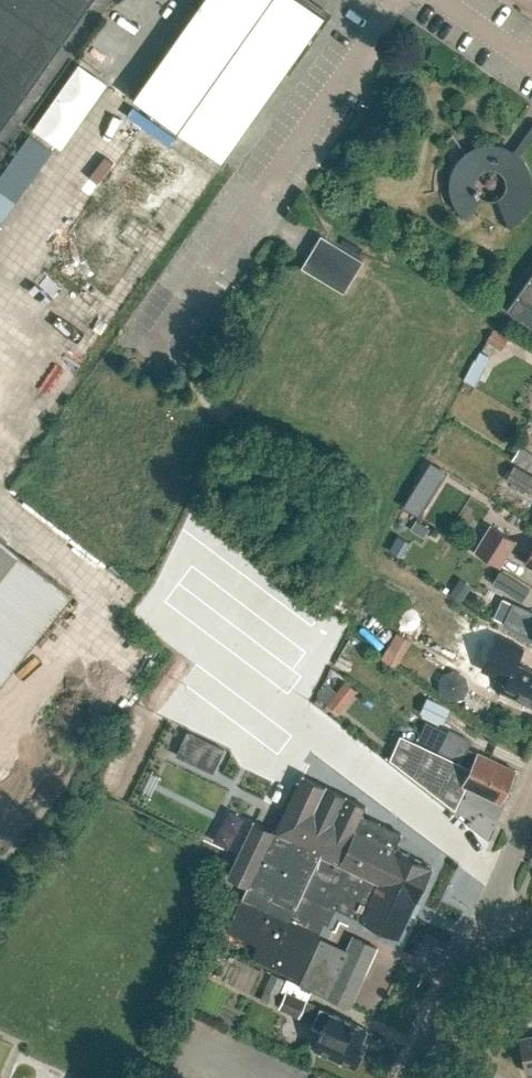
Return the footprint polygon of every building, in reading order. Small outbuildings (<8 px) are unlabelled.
[(93,0),(0,0),(0,129),(93,0)] [(324,14),(304,0),(201,0),(133,97),(221,159),(324,14)] [(530,124),(510,151),(503,147),(495,144),(487,144),(479,144),(472,145),(463,151),(458,156),(452,164),(449,172),(449,183),(450,192),(453,199),(459,207),(466,213),(481,196),(478,192),(476,189),(477,184),(478,179),(481,174),(485,171),(491,168),(495,168),(499,170),(503,172),(507,177),(509,181),(509,186),(508,192),(506,196),(503,199),(499,201),(511,224),(515,220),(520,216),(523,211),(527,205),(529,200),(530,196),(531,189),(531,178),(530,174),(528,170),(523,166),(517,161),(531,141),(531,125),(530,124)] [(52,146),(27,129),(0,170),(0,225),(52,146)] [(321,234),(301,266),(344,292),(363,260),(321,234)] [(506,307),(531,326),(531,272),(506,307)] [(501,350),(509,339),(493,329),(486,340),(501,350)] [(485,366),(490,357),(479,351),(463,380),(475,386),(477,382),(485,366)] [(531,471),(531,453),(520,445),(511,458),(531,471)] [(514,464),(505,478),(528,492),(531,486),(531,475),(514,464)] [(424,537),(429,528),(416,520),(410,529),(424,537)] [(490,523),(474,549),(500,566),(516,540),(490,523)] [(72,592),(0,534),(0,682),(72,592)] [(401,558),(410,542),(397,535),(389,551),(401,558)] [(529,589),(499,570),(492,582),(522,601),(529,589)] [(461,602),(472,586),(460,578),(449,595),(461,602)] [(513,603),(504,623),(531,636),(531,612),(513,603)] [(376,632),(384,617),(373,611),(365,626),(376,632)] [(486,640),(492,628),(480,622),(473,634),(486,640)] [(396,666),(411,640),(396,632),(381,658),(396,666)] [(491,653),(490,652),(483,667),(507,679),(502,690),(514,695),(515,701),(521,704),(525,702),(531,706),(531,672),(491,653)] [(467,685),(464,674),(454,668),(444,671),(438,681),(441,692),(450,697),(461,695),(467,685)] [(330,684),(321,695),(341,711),(359,690),(349,681),(340,692),(330,684)] [(515,771),(478,753),(479,752),(468,747),(471,739),(449,729),(439,750),(461,760),(459,764),(508,787),(515,771)] [(188,759),(198,737),(187,731),(176,753),(188,759)] [(427,749),(414,778),(454,809),(465,786),(501,803),(508,787),(459,764),(427,749)] [(401,832),(361,813),(366,804),(304,774),(277,831),(255,821),(230,875),(249,884),(250,884),(230,929),(260,943),(253,957),(299,978),(327,921),(331,922),(335,914),(331,912),(335,904),(358,916),(398,936),(431,865),(393,847),(401,832)] [(300,983),(349,1006),(376,947),(353,937),(347,950),(320,938),(300,983)] [(285,991),(278,1008),(322,1028),(314,1046),(355,1065),(366,1040),(363,1039),(367,1029),(330,1012),(285,991)] [(519,1039),(525,1071),(531,1070),(531,1036),(519,1039)]
